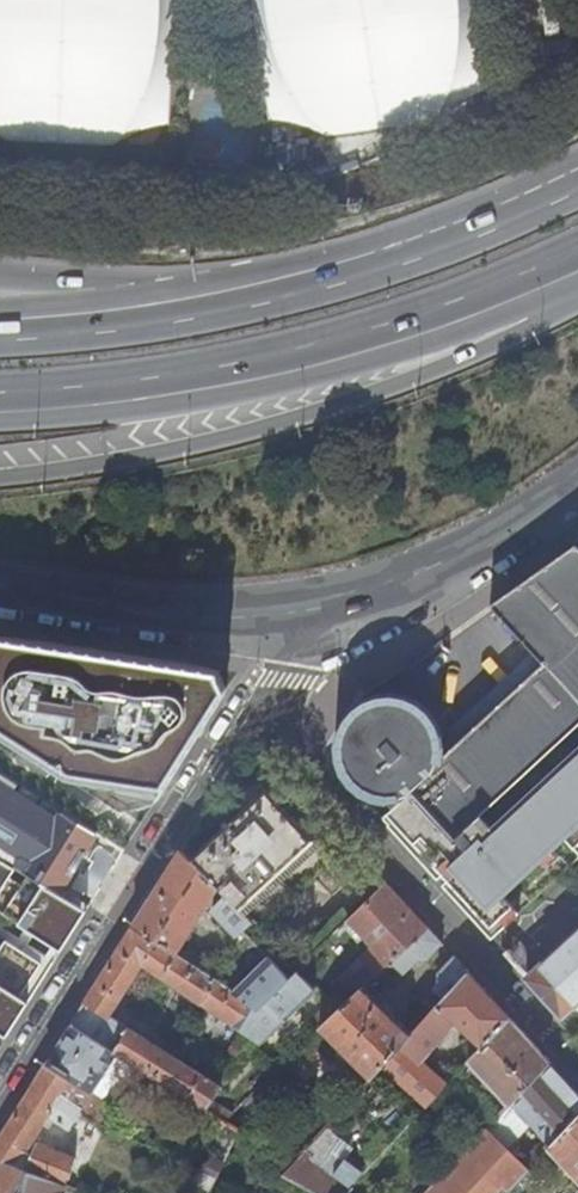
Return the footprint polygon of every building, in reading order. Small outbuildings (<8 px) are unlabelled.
[(161,126),(162,0),(0,0),(0,125),(161,126)] [(460,0),(250,0),(262,132),(471,112),(460,0)] [(488,605),(542,663),(444,754),(441,751),(440,741),(438,732),(434,724),(423,712),(416,706),(407,703),(391,700),(376,702),(367,705),(360,710),(352,717),(348,723),(342,735),(340,744),(340,758),(346,775),(356,788),(362,792),(372,798),(379,800),(390,801),(396,807),(414,790),(427,803),(460,839),(577,728),(577,545),(574,542),(488,605)] [(229,686),(217,669),(12,637),(0,636),(0,726),(124,804),(153,805),(229,686)] [(460,839),(427,803),(414,790),(396,807),(383,818),(491,936),(577,858),(577,728),(460,839)] [(61,890),(77,863),(80,860),(98,830),(0,769),(0,855),(61,890)] [(262,788),(189,860),(217,889),(226,898),(252,924),(259,931),(332,858),(262,788)] [(189,860),(180,851),(133,926),(176,955),(217,889),(189,860)] [(16,866),(0,857),(0,910),(26,927),(35,932),(53,944),(62,949),(88,908),(28,873),(22,884),(10,877),(16,866)] [(390,965),(391,963),(427,929),(388,886),(375,898),(367,905),(366,905),(348,922),(373,947),(390,965)] [(237,938),(252,924),(226,898),(215,909),(215,915),(237,938)] [(133,926),(70,1025),(124,1059),(225,1123),(233,1115),(212,1102),(221,1088),(109,1017),(142,965),(261,1044),(312,995),(293,975),(289,980),(290,981),(260,1009),(234,992),(192,965),(182,958),(176,955),(133,926)] [(35,932),(26,927),(20,937),(28,943),(35,932)] [(426,961),(442,944),(427,929),(391,963),(403,976),(414,964),(418,961),(426,961)] [(8,1035),(55,960),(47,954),(28,943),(20,937),(11,932),(0,948),(0,1030),(8,1035)] [(529,978),(530,978),(577,1031),(577,933),(529,978)] [(55,960),(62,949),(53,944),(47,954),(55,960)] [(364,990),(390,965),(373,947),(336,983),(353,1000),(364,990)] [(186,952),(182,958),(192,965),(196,958),(186,952)] [(443,1001),(469,973),(455,958),(454,958),(439,973),(439,983),(432,991),(443,1001)] [(289,980),(269,959),(234,992),(260,1009),(290,981),(289,980)] [(317,990),(298,971),(293,975),(312,995),(317,990)] [(443,1001),(412,1035),(383,1067),(426,1107),(468,1061),(509,1017),(469,973),(443,1001)] [(372,1078),(383,1067),(412,1035),(364,990),(353,1000),(322,1030),(372,1078)] [(513,1102),(550,1062),(509,1017),(468,1061),(511,1104),(513,1102)] [(70,1025),(46,1064),(93,1094),(113,1061),(121,1065),(124,1059),(70,1025)] [(549,1149),(577,1117),(577,1093),(550,1062),(513,1102),(532,1124),(543,1137),(521,1161),(509,1149),(488,1128),(427,1192),(509,1192),(549,1149)] [(0,1138),(0,1159),(18,1166),(44,1125),(48,1127),(45,1134),(58,1142),(67,1128),(71,1130),(81,1114),(91,1098),(93,1094),(46,1064),(0,1138)] [(96,1101),(91,1098),(81,1114),(87,1117),(96,1101)] [(498,1118),(502,1113),(492,1102),(487,1107),(498,1118)] [(532,1124),(513,1102),(511,1104),(502,1113),(498,1118),(488,1128),(509,1149),(532,1124)] [(549,1149),(566,1167),(561,1171),(569,1179),(573,1175),(577,1179),(573,1183),(576,1187),(577,1185),(577,1117),(549,1149)] [(105,1126),(96,1121),(92,1128),(101,1132),(105,1126)] [(40,1144),(41,1144),(45,1134),(48,1127),(44,1125),(18,1166),(24,1168),(40,1144)] [(112,1137),(116,1131),(105,1126),(101,1132),(112,1137)] [(310,1192),(346,1192),(362,1176),(345,1160),(332,1174),(320,1165),(342,1140),(328,1127),(309,1148),(315,1153),(311,1158),(304,1153),(283,1178),(310,1192)] [(24,1168),(69,1186),(77,1159),(41,1144),(40,1144),(24,1168)] [(69,1186),(24,1168),(18,1166),(0,1159),(0,1192),(66,1192),(69,1186)]
